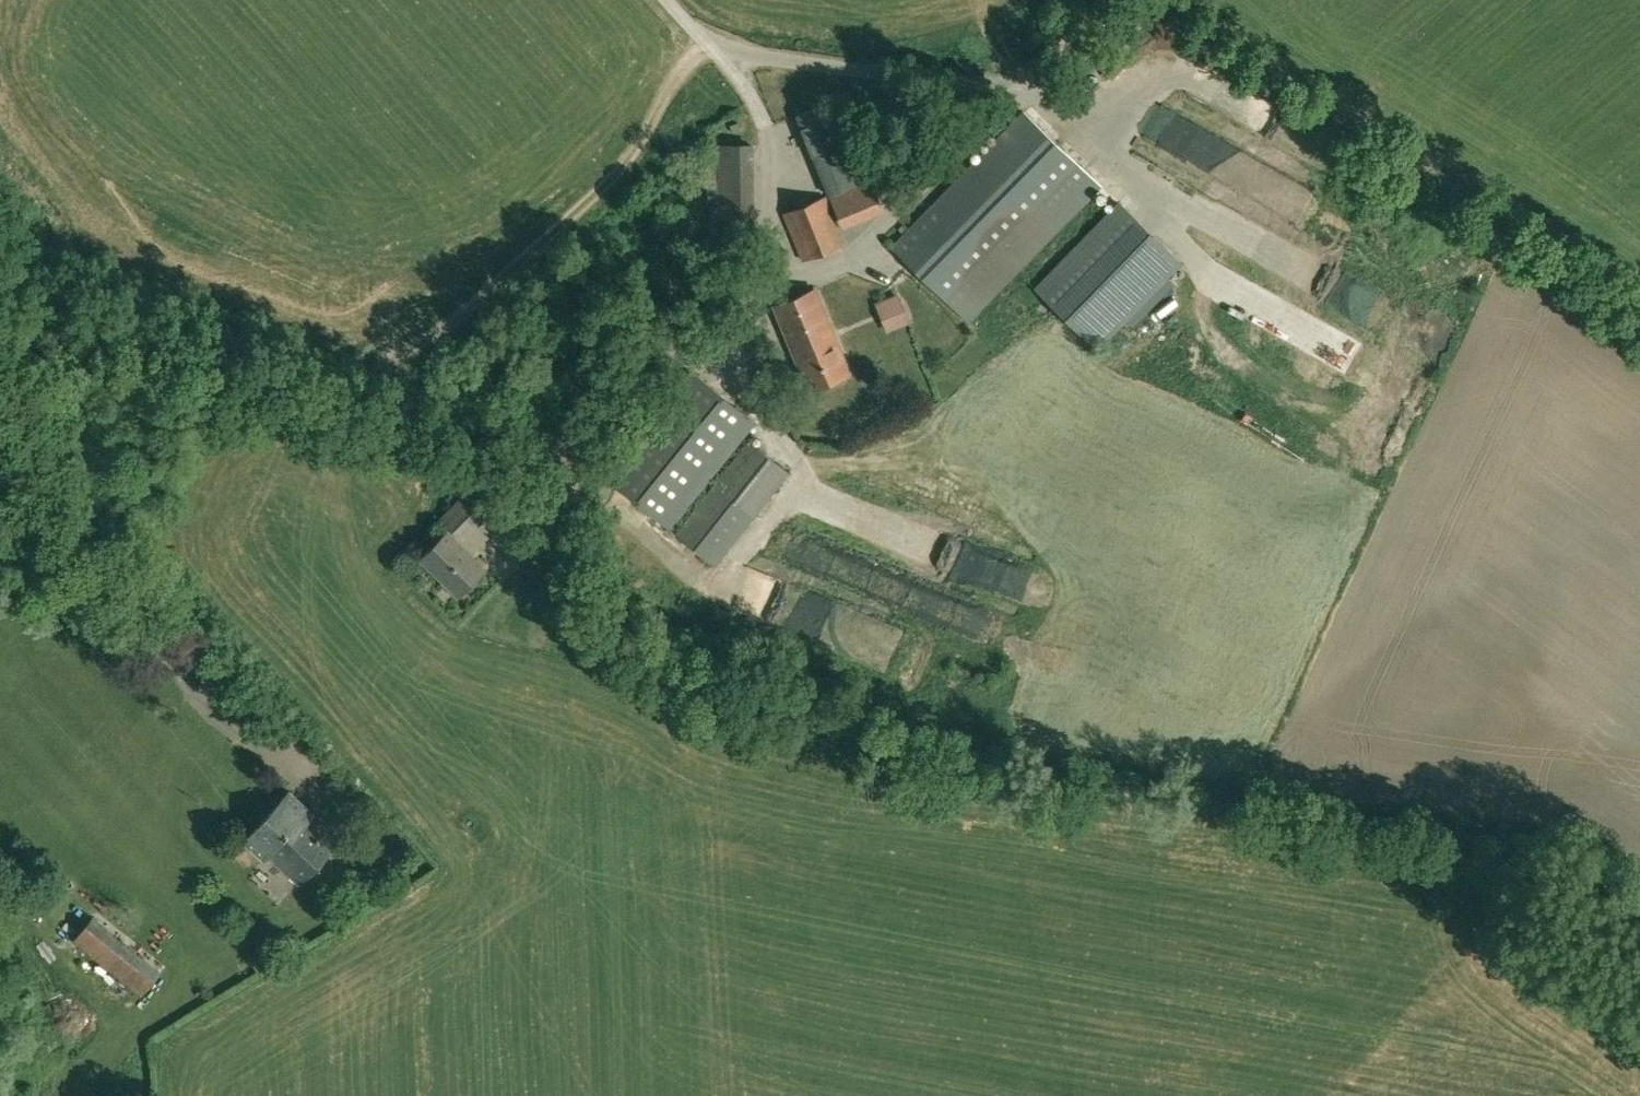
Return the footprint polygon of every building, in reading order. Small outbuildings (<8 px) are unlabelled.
[(941,294),(1073,158),(1025,112),(893,248),(941,294)] [(755,143),(708,143),(708,206),(716,206),(717,244),(755,243),(755,143)] [(1220,173),(1250,183),(1260,153),(1230,144),(1220,173)] [(845,145),(813,158),(828,196),(860,183),(845,145)] [(1101,186),(1073,158),(941,295),(970,323),(1101,186)] [(803,259),(844,243),(825,196),(784,213),(803,259)] [(852,228),(894,210),(888,196),(845,213),(852,228)] [(1119,200),(1033,288),(1098,351),(1183,263),(1119,200)] [(809,390),(850,373),(815,288),(774,305),(809,390)] [(897,293),(876,303),(889,332),(910,322),(897,293)] [(652,513),(669,525),(753,420),(709,384),(695,402),(677,388),(633,442),(651,457),(624,491),(652,513)] [(749,441),(677,533),(716,565),(789,472),(749,441)] [(463,543),(500,504),(476,481),(439,521),(463,543)] [(485,569),(447,532),(421,558),(459,595),(485,569)] [(300,884),(337,844),(310,819),(314,814),(289,790),(243,840),(264,860),(269,855),(300,884)] [(141,997),(161,972),(93,916),(73,940),(141,997)] [(38,947),(27,956),(36,968),(48,958),(38,947)]
